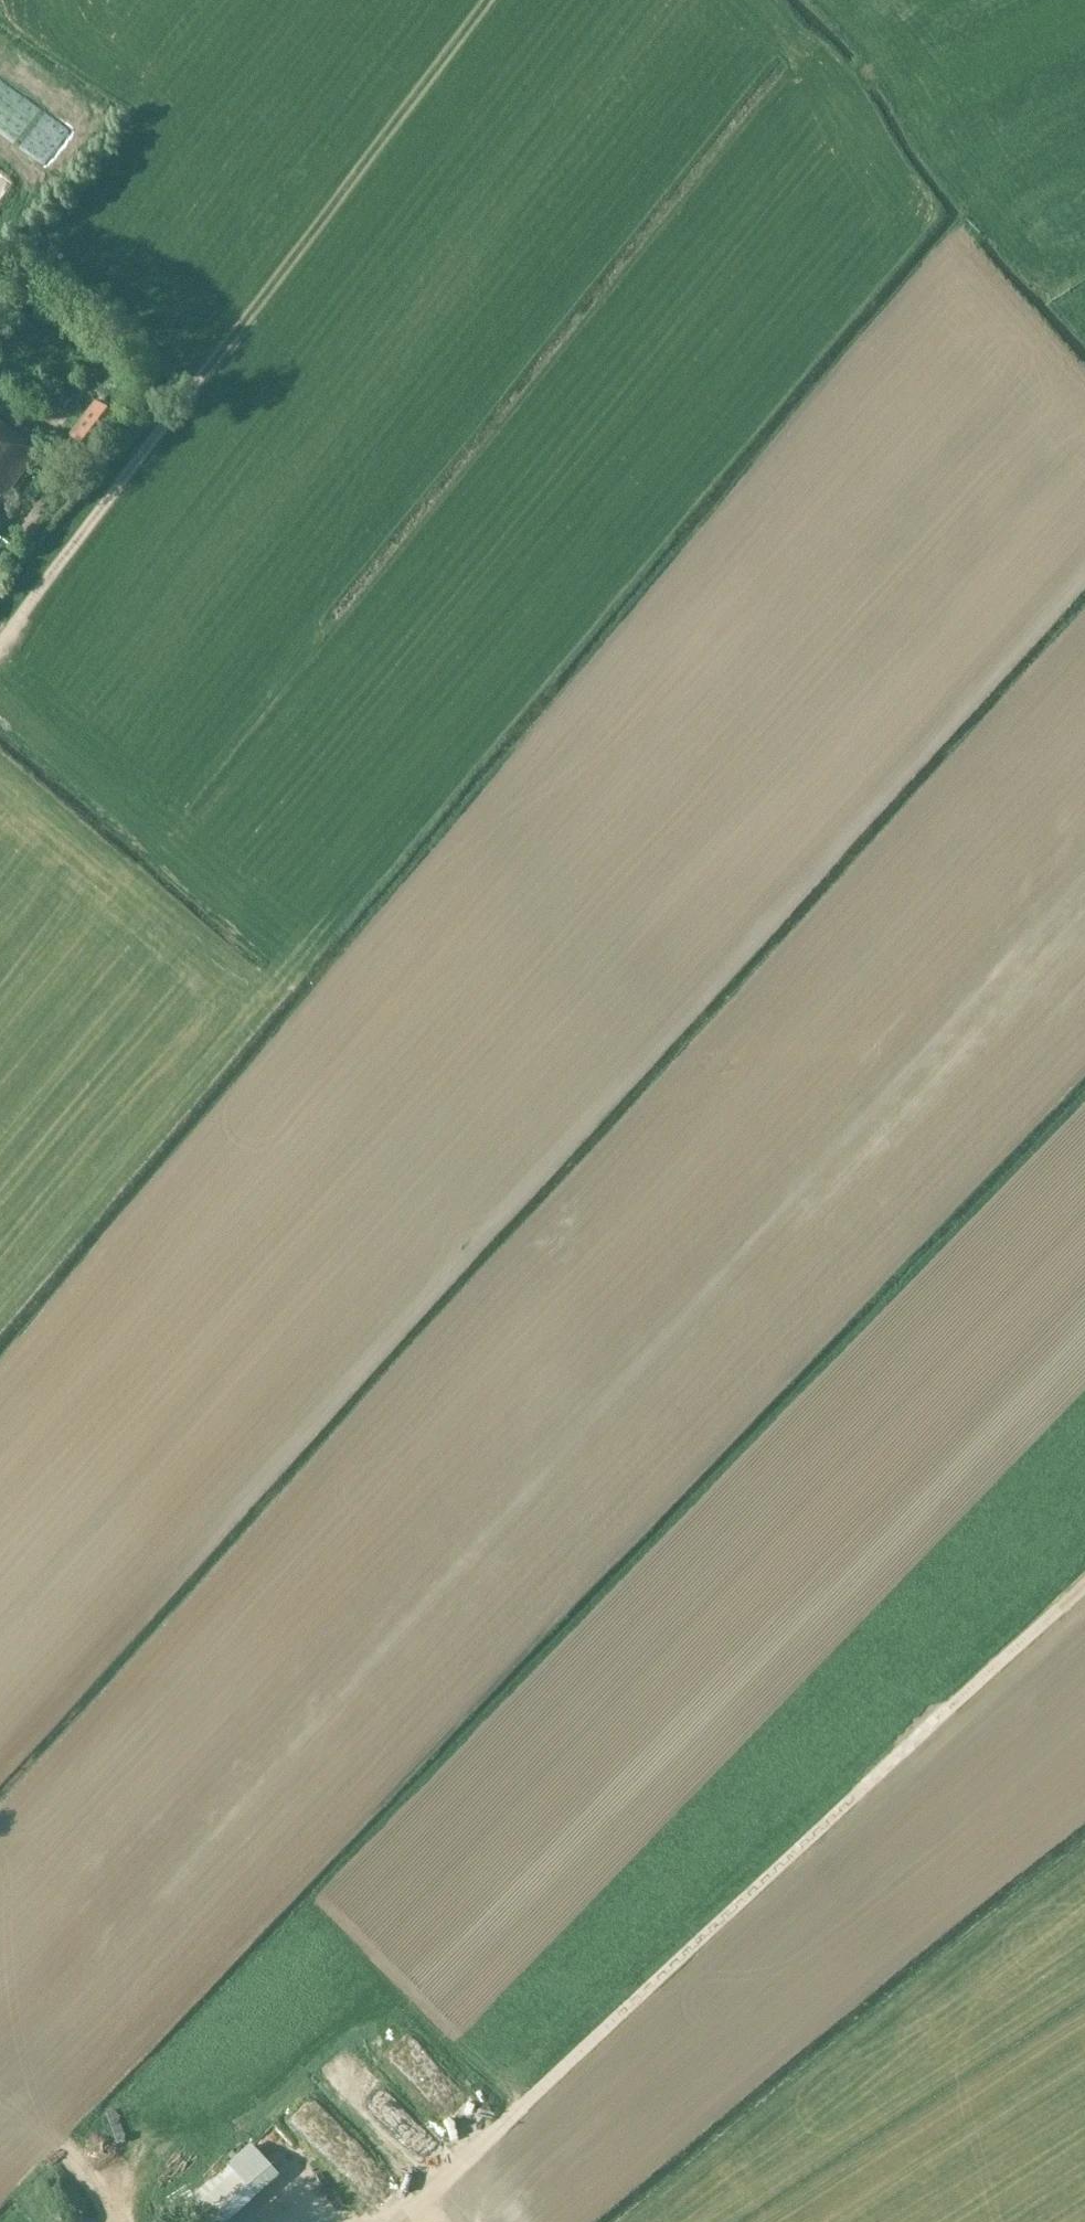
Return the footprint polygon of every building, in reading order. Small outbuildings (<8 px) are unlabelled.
[(95,405),(68,440),(92,459),(119,424),(95,405)] [(0,423),(0,504),(37,456),(22,444),(24,441),(0,423)] [(427,2066),(411,2088),(441,2110),(458,2088),(427,2066)] [(256,2197),(230,2167),(170,2220),(172,2221),(228,2221),(256,2197)]
